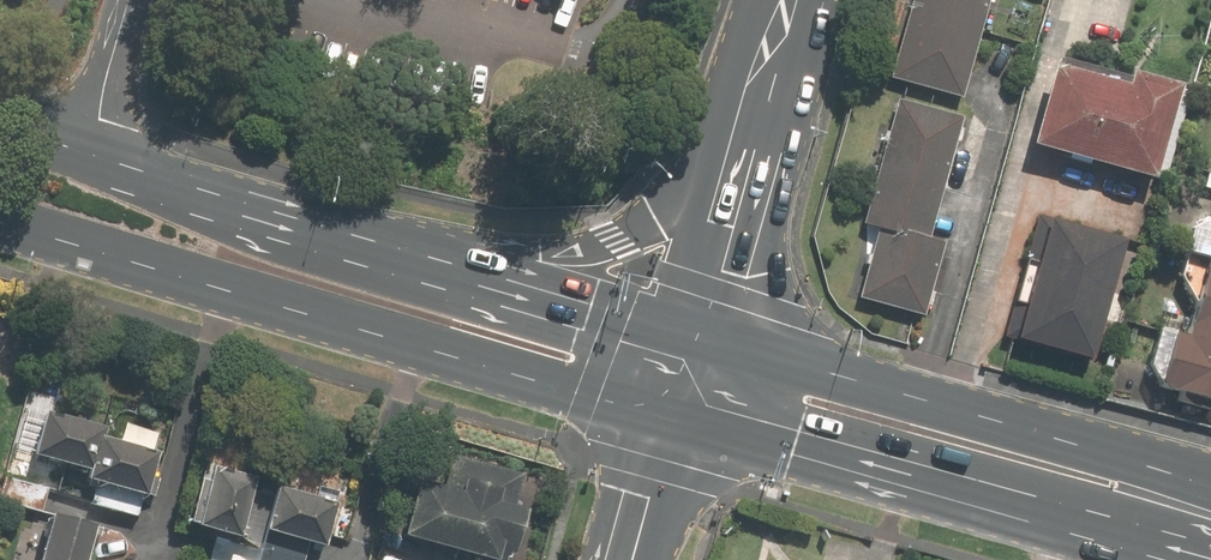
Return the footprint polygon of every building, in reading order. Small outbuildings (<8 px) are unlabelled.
[(895,74),(967,94),(993,0),(915,0),(895,74)] [(1059,60),(1036,141),(1163,176),(1190,81),(1139,67),(1135,81),(1059,60)] [(967,114),(904,96),(868,222),(883,226),(863,294),(928,312),(948,240),(932,235),(967,114)] [(1099,357),(1130,236),(1041,213),(1010,334),(1099,357)] [(1197,332),(1180,328),(1165,381),(1210,393),(1210,281),(1197,332)] [(47,531),(26,524),(15,559),(92,559),(107,506),(140,515),(147,491),(154,493),(167,447),(159,445),(163,431),(128,421),(124,436),(111,432),(113,423),(53,407),(40,454),(15,447),(1,500),(46,512),(52,491),(61,494),(70,462),(91,468),(89,474),(100,477),(94,499),(66,491),(60,513),(53,510),(47,531)] [(449,482),(420,475),(407,531),(507,555),(510,540),(525,544),(534,505),(521,502),(529,469),(456,451),(449,482)] [(315,538),(333,543),(348,489),(322,482),(319,492),(284,482),(283,486),(262,480),(265,471),(220,458),(216,473),(204,470),(190,520),(246,537),(243,547),(257,551),(255,559),(309,559),(315,538)]
